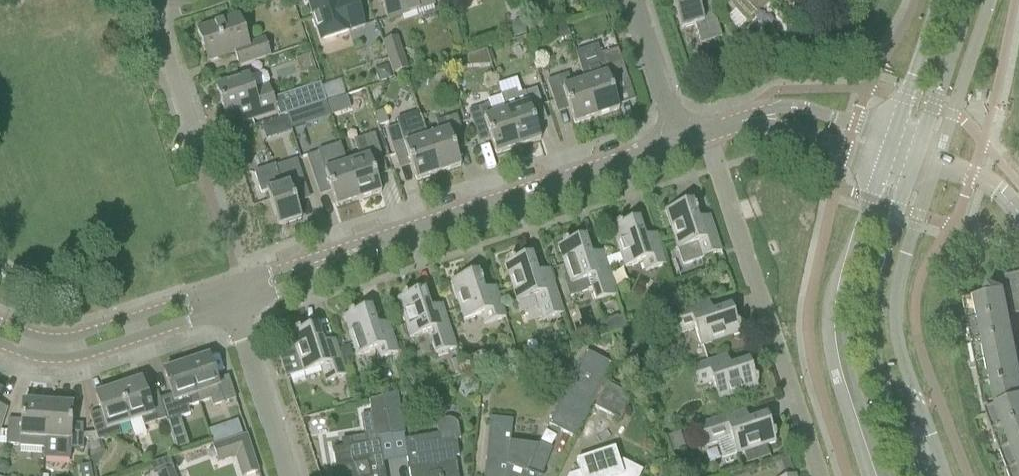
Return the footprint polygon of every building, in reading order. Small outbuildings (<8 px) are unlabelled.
[(359,13),(355,0),(335,0),(330,2),(330,0),(316,0),(307,3),(320,43),(350,33),(349,33),(364,28),(359,13)] [(389,24),(433,9),(432,6),(430,0),(381,0),(389,24)] [(700,11),(696,0),(671,0),(681,30),(694,26),(700,44),(721,38),(711,7),(700,11)] [(724,0),(746,24),(762,9),(772,1),(771,0),(724,0)] [(249,48),(247,44),(238,17),(196,31),(207,64),(235,55),(239,68),(270,57),(265,43),(249,48)] [(392,75),(407,70),(397,38),(381,43),(392,75)] [(761,47),(753,52),(761,65),(769,60),(761,47)] [(602,61),(580,68),(584,80),(596,118),(618,111),(617,107),(610,86),(627,80),(617,50),(616,50),(600,56),(602,61)] [(378,83),(392,79),(388,67),(375,71),(378,83)] [(234,82),(215,88),(224,115),(238,111),(242,123),(242,124),(243,124),(249,122),(276,113),(267,86),(269,81),(267,75),(262,72),(234,82)] [(584,80),(571,85),(568,74),(546,81),(554,105),(566,101),(574,125),(596,118),(584,80)] [(298,111),(325,102),(320,85),(278,99),(284,116),(286,115),(298,111)] [(514,93),(500,97),(505,111),(506,111),(518,148),(540,141),(535,126),(532,116),(543,112),(537,93),(536,89),(517,96),(516,92),(514,93)] [(506,111),(505,111),(500,97),(488,101),(489,106),(468,112),(475,135),(487,131),(495,156),(518,148),(506,111)] [(298,111),(286,115),(291,130),(303,126),(298,111)] [(379,127),(388,124),(383,111),(375,114),(379,127)] [(438,174),(426,138),(418,113),(395,121),(397,127),(386,131),(396,161),(407,157),(416,182),(438,174)] [(439,134),(426,138),(418,113),(426,138),(438,174),(460,167),(452,142),(464,139),(456,116),(435,123),(439,134)] [(285,118),(273,122),(278,136),(290,131),(285,118)] [(384,165),(378,146),(374,134),(352,141),(358,159),(346,163),(358,201),(380,194),(372,169),(384,165)] [(318,153),(306,157),(306,158),(310,168),(316,187),(328,184),(331,193),(336,208),(358,201),(346,163),(340,144),(317,152),(318,153)] [(274,166),(253,173),(260,195),(266,193),(268,199),(278,227),(301,220),(295,204),(292,195),(306,191),(296,160),(274,167),(274,166)] [(691,203),(664,211),(671,230),(673,238),(682,266),(720,253),(721,253),(711,225),(709,218),(697,221),(691,203)] [(620,255),(604,260),(607,269),(622,264),(624,269),(641,264),(644,273),(666,266),(664,261),(658,243),(658,242),(656,235),(644,239),(638,220),(611,229),(617,248),(620,255)] [(584,238),(557,247),(564,266),(568,278),(568,279),(565,281),(570,297),(591,290),(596,303),(616,296),(607,269),(604,260),(602,253),(590,257),(584,238)] [(531,256),(504,264),(510,283),(513,294),(517,305),(533,300),(540,322),(563,314),(557,296),(552,283),(551,277),(548,270),(537,274),(531,256)] [(477,273),(450,282),(456,301),(459,310),(463,322),(481,317),(484,325),(505,319),(503,314),(498,299),(497,295),(495,288),(483,292),(477,273)] [(1018,316),(1018,275),(1005,278),(1013,317),(1018,316)] [(1003,295),(997,292),(988,289),(983,300),(963,304),(967,325),(1008,317),(1003,295)] [(423,291),(397,300),(403,319),(405,327),(410,340),(430,333),(432,340),(429,341),(434,356),(455,350),(449,332),(444,314),(443,313),(441,306),(429,310),(423,291)] [(682,311),(672,314),(680,336),(693,331),(699,348),(720,341),(739,335),(730,308),(712,314),(708,302),(701,305),(682,311)] [(370,309),(343,317),(349,336),(352,343),(356,357),(373,352),(376,361),(398,354),(396,349),(390,332),(390,330),(388,323),(376,327),(370,309)] [(1016,360),(1012,342),(1008,317),(967,325),(975,368),(1016,360)] [(294,350),(280,355),(288,379),(320,368),(325,383),(346,376),(336,348),(334,341),(322,345),(316,326),(289,335),(294,350)] [(574,439),(611,366),(585,353),(548,426),(574,439)] [(700,365),(689,369),(697,390),(711,385),(717,402),(738,395),(757,389),(748,362),(730,368),(726,357),(719,359),(700,365)] [(227,377),(215,381),(208,358),(185,365),(198,404),(209,401),(211,408),(235,400),(227,377)] [(453,376),(463,373),(458,360),(449,362),(453,376)] [(1018,371),(1016,360),(975,368),(984,411),(996,409),(996,412),(1018,404),(1018,371)] [(186,408),(198,404),(185,365),(163,372),(171,396),(159,400),(167,423),(189,416),(186,408)] [(157,393),(145,397),(140,382),(118,389),(129,423),(130,426),(141,423),(143,427),(165,420),(166,423),(167,423),(159,400),(157,393)] [(620,422),(632,398),(606,385),(594,409),(620,422)] [(130,426),(129,423),(118,389),(95,397),(100,412),(89,416),(95,435),(88,435),(88,441),(89,440),(89,455),(100,451),(97,442),(120,435),(119,430),(130,426)] [(391,437),(404,435),(397,394),(384,397),(391,437)] [(390,437),(391,437),(384,397),(367,402),(373,439),(389,436),(390,437)] [(44,450),(47,399),(36,398),(36,404),(22,403),(21,421),(8,420),(6,445),(19,446),(19,449),(44,450)] [(44,450),(44,456),(66,458),(67,450),(80,450),(81,445),(81,441),(88,441),(88,435),(81,436),(82,425),(70,424),(71,406),(58,406),(58,400),(47,399),(45,439),(44,450)] [(996,412),(985,416),(1001,457),(1018,450),(1018,404),(996,412)] [(718,419),(698,426),(705,446),(716,443),(730,438),(735,454),(736,456),(743,454),(747,464),(765,459),(769,457),(766,446),(775,443),(766,416),(748,422),(741,425),(737,413),(718,419)] [(453,421),(448,420),(444,420),(440,422),(437,425),(436,429),(437,435),(403,441),(409,475),(458,475),(455,458),(459,458),(456,441),(460,440),(457,425),(456,423),(453,421)] [(512,422),(490,420),(484,475),(541,475),(551,450),(538,445),(537,447),(509,444),(512,422)] [(220,428),(207,432),(212,445),(224,441),(220,428)] [(679,434),(666,438),(672,454),(684,450),(679,434)] [(228,442),(234,459),(240,475),(247,475),(257,473),(246,437),(228,442)] [(351,447),(350,439),(340,441),(342,448),(332,450),(334,466),(331,472),(331,475),(385,475),(379,442),(351,447)] [(618,464),(614,450),(575,462),(578,474),(570,475),(640,475),(642,472),(622,462),(618,464)] [(1001,457),(1008,475),(1018,475),(1018,450),(1001,457)] [(149,466),(153,475),(175,475),(168,458),(149,466)]
